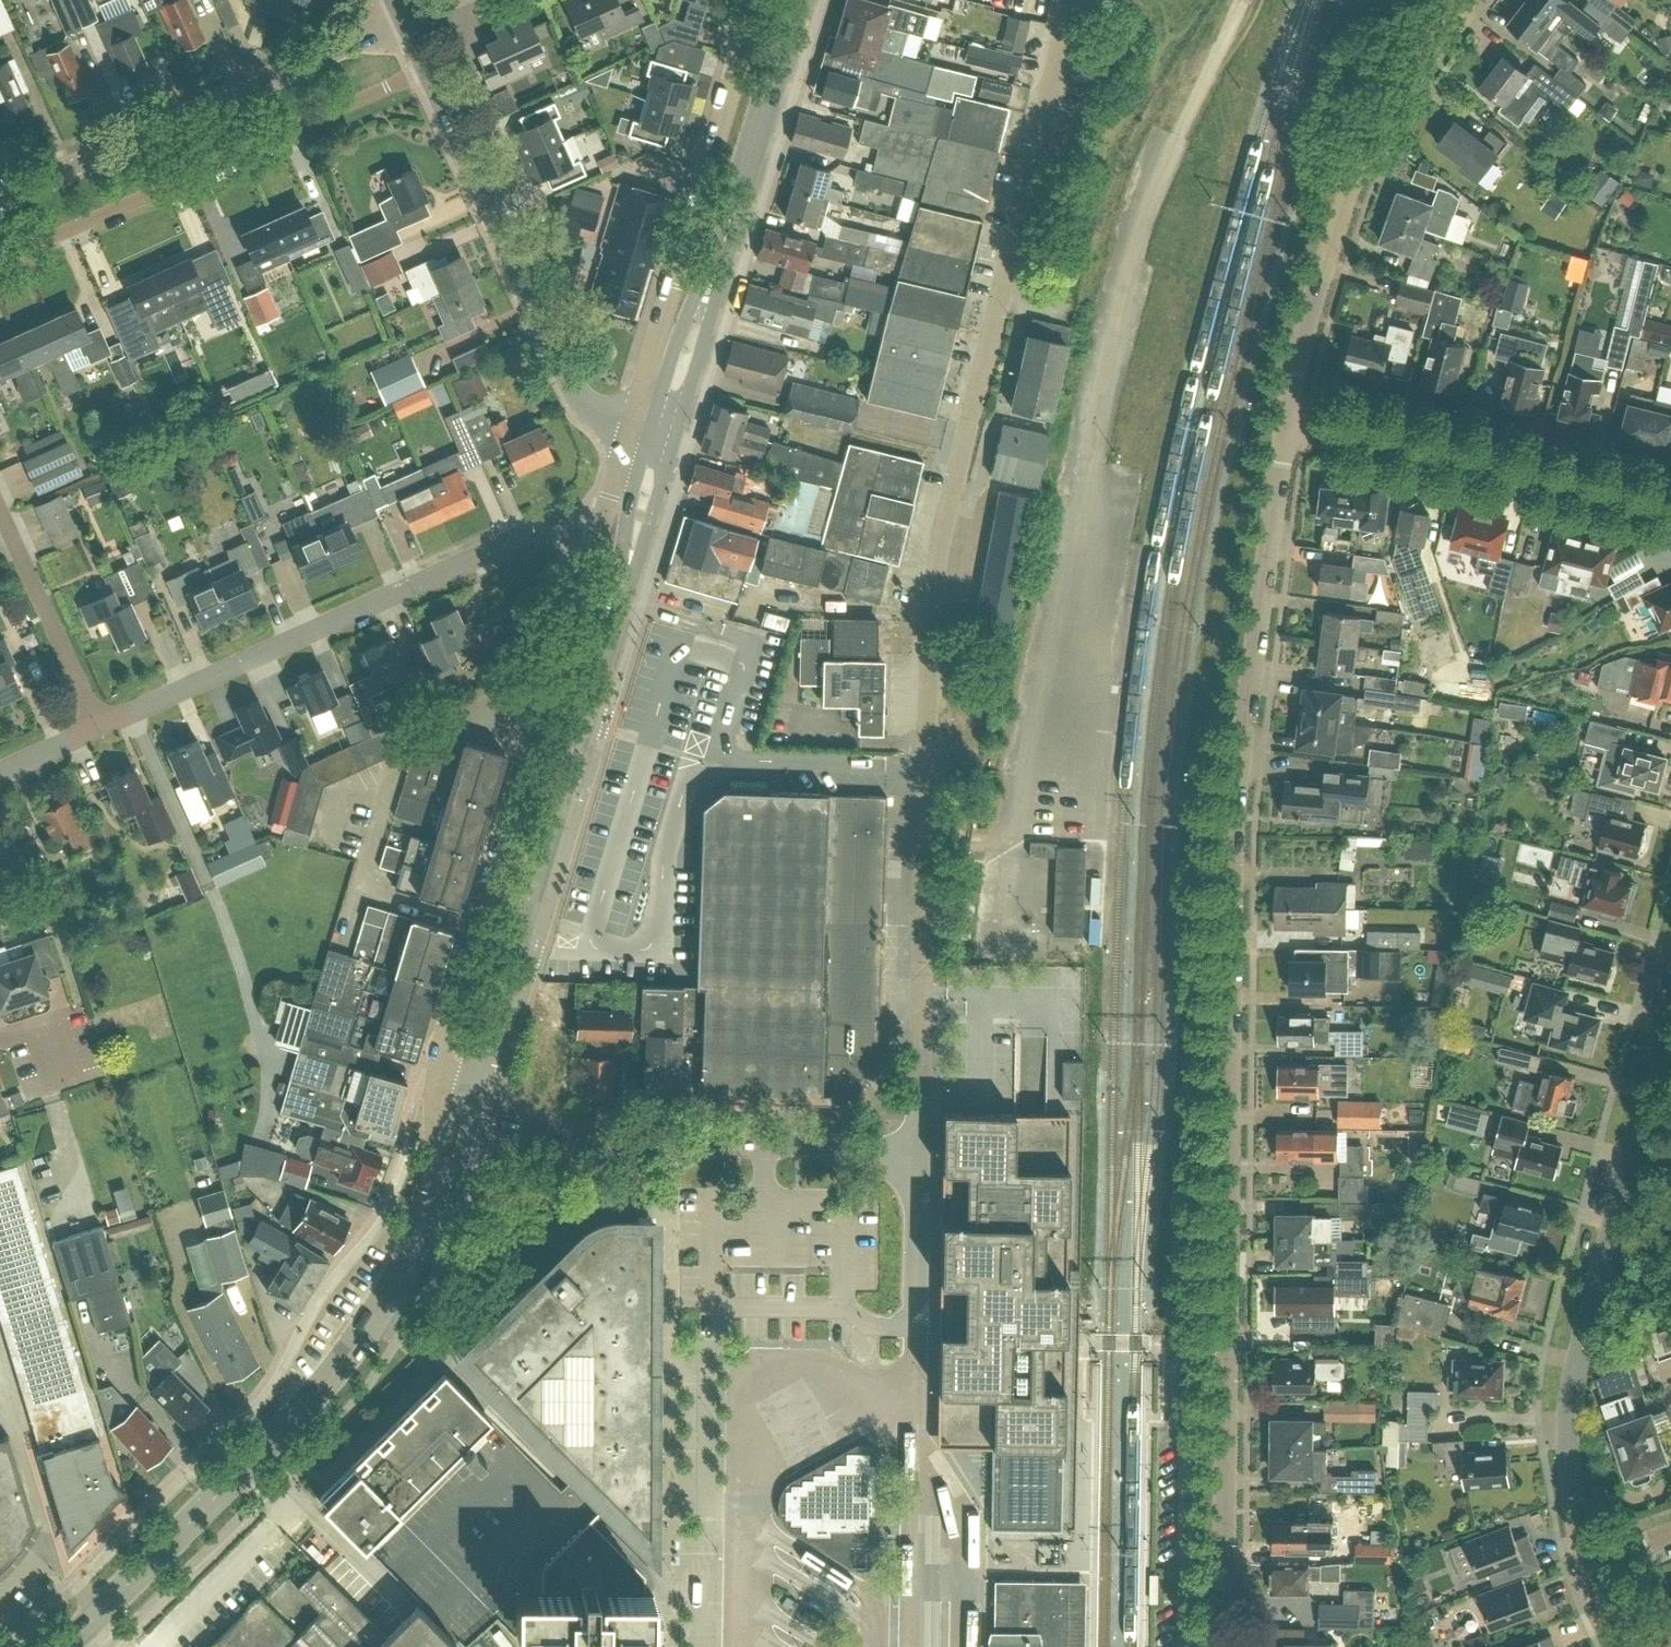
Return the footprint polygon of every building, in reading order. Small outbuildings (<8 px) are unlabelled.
[(14,28),(2,0),(0,0),(0,34),(14,28)] [(70,0),(52,0),(66,34),(82,27),(70,0)] [(88,0),(70,0),(82,27),(97,21),(88,0)] [(185,0),(169,0),(156,6),(171,37),(175,35),(181,49),(203,39),(185,0)] [(242,1),(284,16),(290,0),(243,0),(242,1)] [(580,32),(597,24),(602,34),(639,18),(631,0),(566,0),(580,32)] [(684,43),(695,46),(708,0),(694,0),(688,22),(674,18),(658,25),(665,42),(665,43),(673,40),(684,43)] [(908,33),(922,37),(928,15),(888,3),(887,7),(862,0),(848,0),(844,13),(867,20),(866,25),(880,29),(882,25),(908,33)] [(1555,25),(1568,35),(1576,24),(1591,36),(1599,26),(1621,43),(1630,31),(1590,0),(1590,1),(1583,10),(1570,0),(1569,0),(1526,0),(1525,2),(1555,25)] [(1613,0),(1589,0),(1590,1),(1590,0),(1630,31),(1639,21),(1613,0)] [(1567,35),(1568,35),(1555,25),(1525,2),(1507,24),(1562,67),(1554,77),(1579,96),(1587,85),(1571,72),(1579,61),(1557,44),(1565,34),(1567,35)] [(146,64),(133,35),(142,31),(132,8),(97,24),(115,63),(119,61),(125,74),(146,64)] [(901,55),(908,33),(882,25),(880,29),(866,25),(867,20),(844,13),(837,36),(864,44),(865,39),(878,43),(876,47),(901,55)] [(1029,19),(1008,13),(999,46),(1021,51),(1029,19)] [(490,85),(528,68),(523,57),(540,50),(524,15),(496,28),(501,39),(489,44),(490,48),(477,54),(490,85)] [(656,21),(641,27),(650,48),(665,42),(658,25),(656,21)] [(866,77),(883,82),(925,95),(936,97),(951,100),(953,91),(971,95),(975,75),(933,65),(934,64),(901,55),(876,47),(878,43),(865,39),(864,44),(837,36),(832,54),(870,65),(866,77)] [(66,45),(63,39),(29,54),(39,77),(44,75),(51,90),(61,86),(67,99),(87,90),(66,44),(66,45)] [(678,61),(684,43),(673,40),(668,58),(678,61)] [(1016,74),(1020,56),(967,43),(962,62),(1016,74)] [(832,54),(827,70),(820,96),(866,110),(867,108),(874,110),(880,91),(895,95),(887,125),(946,137),(953,109),(934,104),(936,97),(925,95),(883,82),(866,77),(870,65),(832,54)] [(1527,73),(1505,56),(1483,85),(1505,102),(1499,109),(1519,124),(1537,101),(1536,101),(1545,89),(1570,108),(1579,96),(1554,77),(1535,63),(1527,73)] [(5,115),(26,105),(20,92),(27,89),(13,58),(0,65),(0,102),(5,115)] [(644,98),(686,111),(693,86),(682,83),(686,69),(650,58),(645,73),(651,75),(644,98)] [(982,78),(978,95),(1008,103),(1012,86),(982,78)] [(946,137),(998,150),(1008,108),(956,95),(953,109),(946,137)] [(679,134),(686,111),(644,98),(638,121),(632,119),(627,134),(664,145),(668,131),(679,134)] [(524,157),(563,139),(553,117),(559,114),(553,100),(518,116),(524,129),(513,134),(524,157)] [(799,113),(791,142),(841,156),(849,128),(831,123),(831,125),(817,122),(818,119),(799,113)] [(946,137),(887,125),(864,119),(858,142),(877,146),(871,170),(932,185),(946,137)] [(1470,133),(1456,121),(1439,143),(1464,163),(1461,167),(1478,181),(1508,143),(1490,129),(1482,140),(1472,131),(1470,133)] [(980,220),(998,150),(946,137),(932,185),(925,207),(918,205),(903,254),(903,255),(898,274),(965,290),(969,271),(981,220),(980,220)] [(563,139),(524,157),(534,179),(545,174),(550,188),(585,172),(579,158),(573,160),(563,139)] [(828,200),(838,203),(842,190),(825,185),(829,171),(800,163),(792,189),(821,198),(828,200)] [(898,195),(902,180),(857,168),(853,181),(877,188),(876,189),(898,195)] [(359,260),(401,242),(395,228),(428,213),(422,198),(424,197),(412,169),(389,179),(395,192),(378,200),(386,217),(347,234),(359,260)] [(1440,177),(1419,170),(1415,181),(1435,189),(1440,177)] [(1595,177),(1585,189),(1603,203),(1612,191),(1595,177)] [(657,262),(676,200),(620,183),(601,245),(605,247),(588,302),(632,315),(649,260),(657,262)] [(1390,216),(1424,229),(1445,237),(1454,213),(1459,199),(1452,192),(1439,188),(1433,204),(1399,192),(1390,216)] [(820,226),(828,200),(821,198),(792,189),(784,216),(813,225),(814,224),(820,226)] [(593,230),(601,207),(561,195),(552,218),(593,230)] [(272,220),(288,256),(332,236),(321,210),(307,216),(303,206),(272,220)] [(1421,238),(1424,229),(1390,216),(1381,241),(1416,254),(1409,272),(1430,279),(1437,260),(1432,258),(1437,244),(1421,238)] [(289,256),(288,256),(272,220),(242,233),(253,257),(235,264),(246,289),(264,280),(260,270),(274,264),(273,263),(289,256)] [(836,237),(882,248),(885,235),(840,224),(836,237)] [(887,312),(888,310),(888,308),(894,285),(848,275),(848,276),(843,275),(842,281),(812,274),(806,272),(811,254),(861,266),(898,274),(903,255),(903,254),(882,249),(882,248),(836,237),(824,235),(821,246),(814,245),(815,243),(765,228),(756,257),(784,265),(778,285),(800,291),(807,293),(852,303),(852,304),(887,312)] [(334,251),(352,291),(368,285),(359,264),(358,265),(348,243),(334,249),(334,251)] [(359,264),(368,285),(401,271),(391,250),(359,264)] [(431,295),(470,276),(460,254),(446,261),(444,256),(432,261),(430,258),(405,270),(412,286),(417,283),(424,298),(431,295)] [(159,270),(180,317),(208,304),(218,325),(238,316),(217,270),(198,278),(189,257),(159,270)] [(1640,337),(1657,265),(1638,260),(1621,326),(1616,325),(1605,364),(1622,368),(1631,335),(1640,337)] [(141,335),(180,317),(159,270),(128,284),(133,295),(120,301),(126,316),(116,320),(132,355),(147,348),(141,335)] [(898,274),(894,285),(888,308),(957,324),(965,290),(898,274)] [(470,276),(431,295),(443,321),(437,324),(444,339),(470,327),(466,317),(485,308),(470,276)] [(1512,278),(1503,307),(1521,312),(1529,283),(1512,278)] [(1435,290),(1401,281),(1395,302),(1408,305),(1406,310),(1428,315),(1435,290)] [(807,293),(805,298),(769,288),(769,290),(749,284),(740,316),(783,329),(816,339),(822,319),(831,321),(840,324),(844,310),(849,312),(852,304),(852,303),(807,293)] [(258,334),(270,328),(267,320),(279,315),(267,287),(242,297),(258,334)] [(1430,352),(1429,352),(1426,363),(1427,363),(1422,382),(1452,389),(1456,374),(1454,373),(1457,362),(1460,363),(1465,344),(1454,341),(1459,325),(1455,324),(1462,297),(1435,290),(1428,315),(1423,334),(1434,337),(1430,352)] [(50,320),(72,369),(110,352),(98,326),(85,332),(75,308),(50,320)] [(956,326),(957,324),(888,308),(888,310),(887,312),(877,354),(944,371),(955,326),(956,326)] [(1670,343),(1670,325),(1647,318),(1643,335),(1670,343)] [(1066,344),(1069,327),(1033,319),(1029,336),(1028,335),(1011,407),(1049,416),(1066,344)] [(71,369),(72,369),(50,320),(17,334),(29,361),(41,355),(47,370),(52,368),(63,394),(79,387),(71,369)] [(1406,362),(1414,330),(1391,324),(1387,338),(1392,339),(1390,344),(1354,335),(1351,347),(1348,346),(1345,359),(1348,360),(1347,363),(1368,368),(1367,374),(1379,377),(1381,372),(1384,373),(1388,357),(1406,362)] [(13,368),(20,382),(18,386),(24,401),(28,401),(44,394),(29,361),(17,334),(0,342),(0,374),(13,368)] [(1539,388),(1540,381),(1539,381),(1543,367),(1533,365),(1538,347),(1501,337),(1496,355),(1511,359),(1506,376),(1508,377),(1506,385),(1504,389),(1505,390),(1504,391),(1505,392),(1503,399),(1506,403),(1532,410),(1536,394),(1538,388),(1539,388)] [(1650,342),(1633,337),(1627,363),(1627,364),(1627,367),(1643,371),(1648,352),(1668,357),(1670,346),(1651,341),(1650,342)] [(777,393),(788,356),(732,341),(724,372),(743,377),(741,383),(777,393)] [(457,370),(488,356),(482,343),(451,357),(457,370)] [(1576,351),(1560,413),(1568,416),(1566,424),(1596,432),(1600,414),(1590,412),(1595,391),(1599,393),(1605,369),(1600,368),(1593,365),(1596,356),(1576,351)] [(393,382),(418,370),(410,353),(371,370),(379,387),(392,381),(393,382)] [(122,387),(137,380),(124,354),(110,361),(122,387)] [(933,415),(944,371),(877,354),(866,399),(933,415)] [(850,428),(858,399),(792,381),(784,411),(850,428)] [(1645,444),(1664,449),(1665,445),(1670,446),(1670,403),(1668,403),(1670,392),(1670,388),(1660,386),(1656,399),(1645,444)] [(1645,444),(1656,399),(1628,392),(1618,433),(1628,436),(1627,440),(1645,444)] [(460,411),(474,442),(475,442),(480,452),(504,441),(517,470),(552,455),(538,424),(512,436),(503,417),(490,423),(487,417),(485,419),(481,411),(485,409),(482,401),(460,411)] [(707,425),(765,443),(769,429),(745,422),(747,413),(714,403),(707,425)] [(474,442),(460,411),(458,409),(444,415),(459,449),(474,442)] [(1038,486),(1049,435),(1002,424),(991,475),(1038,486)] [(761,457),(765,443),(707,425),(701,447),(734,457),(736,449),(761,457)] [(24,460),(31,475),(74,455),(67,440),(66,441),(24,460)] [(839,488),(845,463),(772,440),(763,470),(839,488)] [(826,547),(898,563),(922,460),(849,444),(845,463),(839,488),(826,547)] [(427,483),(442,514),(472,500),(458,470),(463,468),(455,450),(420,466),(428,482),(427,483)] [(81,470),(74,455),(31,475),(38,490),(81,470)] [(745,478),(696,464),(688,489),(714,497),(726,500),(728,493),(739,497),(740,494),(745,478)] [(774,475),(752,468),(748,482),(770,489),(774,475)] [(442,514),(427,483),(414,489),(407,473),(388,481),(386,476),(376,480),(373,473),(361,478),(365,486),(375,509),(399,497),(412,527),(442,514)] [(1324,526),(1340,528),(1341,521),(1354,523),(1360,485),(1359,485),(1358,490),(1323,485),(1319,519),(1324,519),(1324,526)] [(1360,485),(1354,523),(1361,524),(1359,538),(1375,540),(1377,526),(1384,527),(1389,489),(1360,485)] [(365,486),(347,494),(360,522),(377,514),(375,509),(365,486)] [(1009,625),(1033,496),(999,491),(985,567),(975,619),(1009,625)] [(767,502),(740,494),(739,497),(728,493),(726,500),(714,497),(709,516),(759,531),(767,502)] [(49,534),(73,523),(60,494),(36,505),(49,534)] [(348,527),(356,523),(343,495),(332,500),(313,509),(313,508),(309,510),(333,563),(359,551),(348,527)] [(1424,543),(1430,512),(1404,507),(1398,538),(1400,538),(1396,555),(1403,573),(1422,567),(1419,559),(1422,543),(1424,543)] [(1508,585),(1509,585),(1515,560),(1498,555),(1507,519),(1504,518),(1502,515),(1496,514),(1493,516),(1478,512),(1476,508),(1469,507),(1466,509),(1462,508),(1453,544),(1480,551),(1476,569),(1477,569),(1474,583),(1489,586),(1488,589),(1506,594),(1508,585)] [(295,550),(306,575),(333,563),(309,510),(281,523),(288,537),(275,543),(280,556),(295,550)] [(745,574),(747,566),(754,546),(745,543),(748,534),(694,518),(675,582),(736,601),(744,574),(745,574)] [(208,567),(228,611),(255,599),(243,574),(269,563),(250,523),(239,527),(245,541),(225,550),(229,558),(208,567)] [(147,566),(162,559),(150,530),(134,537),(147,566)] [(1571,594),(1585,539),(1571,535),(1569,532),(1562,531),(1559,533),(1555,532),(1546,568),(1560,572),(1556,590),(1571,594)] [(877,602),(887,564),(871,560),(769,534),(760,569),(844,590),(843,593),(877,602)] [(1585,539),(1571,594),(1586,597),(1590,579),(1605,583),(1614,546),(1611,545),(1609,542),(1602,541),(1599,543),(1585,539)] [(1324,561),(1320,587),(1351,592),(1353,577),(1366,579),(1367,570),(1379,572),(1381,558),(1355,554),(1354,565),(1324,561)] [(1515,560),(1509,585),(1524,589),(1531,563),(1515,560)] [(131,604),(153,595),(138,561),(103,576),(110,592),(80,605),(89,624),(105,616),(119,645),(145,634),(131,604)] [(1416,616),(1440,608),(1426,565),(1422,567),(1403,573),(1401,574),(1416,616)] [(228,611),(208,567),(199,571),(197,566),(185,572),(168,579),(178,602),(190,597),(202,623),(228,611)] [(1624,593),(1645,581),(1639,569),(1609,585),(1616,599),(1625,594),(1624,593)] [(1625,594),(1633,609),(1648,601),(1649,603),(1658,622),(1661,628),(1670,624),(1670,584),(1664,587),(1658,575),(1645,582),(1645,581),(1624,593),(1625,594)] [(1529,618),(1534,592),(1516,588),(1511,615),(1529,618)] [(466,631),(455,608),(431,619),(438,634),(424,641),(423,639),(410,645),(427,682),(440,676),(436,669),(451,662),(445,649),(475,635),(472,628),(466,631)] [(1376,622),(1402,626),(1404,612),(1378,608),(1376,622)] [(1324,638),(1357,642),(1359,628),(1372,630),(1374,619),(1360,617),(1361,615),(1328,610),(1326,622),(1323,622),(1321,624),(1319,633),(1321,636),(1324,637),(1324,638)] [(764,611),(760,624),(790,632),(793,619),(764,611)] [(877,654),(877,619),(832,618),(832,653),(877,654)] [(799,683),(826,684),(826,704),(858,704),(857,732),(882,732),(883,659),(828,658),(829,638),(800,637),(799,683)] [(20,690),(8,663),(13,661),(2,638),(0,639),(0,699),(20,690)] [(374,705),(370,695),(383,689),(379,680),(404,669),(390,638),(364,649),(374,672),(349,684),(365,720),(372,734),(394,724),(383,700),(374,705)] [(1356,645),(1357,642),(1324,638),(1322,651),(1317,650),(1315,665),(1320,665),(1320,667),(1353,671),(1355,658),(1367,659),(1369,646),(1356,645)] [(1398,662),(1400,650),(1383,648),(1381,661),(1389,662),(1389,661),(1398,662)] [(1661,650),(1658,662),(1642,657),(1641,659),(1626,655),(1603,663),(1598,686),(1617,691),(1618,686),(1632,690),(1631,693),(1659,701),(1661,694),(1670,697),(1670,653),(1661,650)] [(358,716),(347,692),(336,697),(323,668),(296,680),(297,682),(286,687),(294,703),(304,698),(310,712),(329,704),(339,725),(358,716)] [(1395,692),(1397,679),(1366,674),(1364,687),(1395,692)] [(1428,695),(1430,683),(1404,678),(1401,691),(1428,695)] [(1302,716),(1337,721),(1339,709),(1357,711),(1359,695),(1306,688),(1302,716)] [(1395,704),(1419,707),(1421,697),(1396,693),(1395,704)] [(270,715),(266,716),(258,698),(234,708),(242,724),(213,737),(224,760),(252,747),(254,753),(282,740),(270,715)] [(1533,713),(1535,742),(1565,740),(1563,711),(1533,713)] [(1373,725),(1337,721),(1302,716),(1299,744),(1352,751),(1353,743),(1358,743),(1362,742),(1367,739),(1370,735),(1372,731),(1373,729),(1373,725)] [(1662,784),(1665,772),(1662,771),(1666,756),(1642,750),(1643,747),(1625,742),(1628,728),(1591,718),(1584,741),(1602,745),(1609,746),(1599,782),(1635,791),(1638,781),(1658,786),(1659,783),(1662,784)] [(365,720),(344,729),(351,744),(372,734),(365,720)] [(379,732),(367,737),(378,761),(390,755),(380,734),(379,732)] [(504,753),(441,734),(436,749),(415,742),(412,753),(496,778),(504,753)] [(366,766),(378,761),(367,737),(356,742),(366,766)] [(198,739),(168,753),(182,785),(175,788),(190,823),(214,812),(211,804),(234,793),(215,750),(205,755),(198,739)] [(1483,779),(1489,744),(1468,741),(1462,776),(1483,779)] [(355,771),(366,766),(356,742),(344,748),(355,771)] [(344,776),(355,771),(344,748),(333,753),(344,776)] [(1400,768),(1403,752),(1371,748),(1369,764),(1371,764),(1396,768),(1400,768)] [(333,782),(344,776),(333,753),(322,758),(333,782)] [(488,804),(496,778),(412,753),(404,779),(488,804)] [(302,767),(308,764),(304,757),(288,765),(291,772),(302,767)] [(302,767),(298,780),(323,787),(323,786),(333,782),(322,758),(308,764),(302,767)] [(1326,816),(1363,820),(1365,806),(1367,806),(1370,775),(1395,777),(1396,768),(1371,764),(1370,773),(1327,769),(1326,782),(1308,780),(1307,783),(1286,781),(1284,801),(1281,803),(1281,810),(1284,815),(1291,815),(1295,813),(1305,814),(1308,818),(1322,819),(1326,816)] [(148,798),(134,768),(106,781),(112,795),(108,799),(114,811),(120,811),(121,813),(133,808),(149,841),(174,830),(158,794),(148,798)] [(480,830),(488,804),(404,779),(393,816),(424,825),(427,814),(441,818),(480,830)] [(320,799),(323,787),(298,780),(295,792),(320,799)] [(1591,792),(1566,785),(1564,792),(1573,795),(1569,813),(1584,817),(1583,822),(1604,828),(1599,847),(1613,851),(1613,848),(1638,855),(1639,850),(1645,843),(1642,841),(1643,837),(1647,836),(1646,827),(1647,823),(1624,817),(1625,813),(1613,810),(1616,797),(1591,790),(1591,792)] [(699,869),(695,986),(703,987),(702,1023),(700,1097),(750,1098),(820,1100),(820,1101),(850,1102),(868,1073),(877,1058),(882,893),(886,796),(776,791),(722,789),(702,806),(699,869)] [(316,811),(320,799),(295,792),(291,804),(316,811)] [(278,794),(270,819),(285,823),(292,798),(278,794)] [(75,817),(67,799),(41,810),(55,839),(68,834),(77,853),(98,844),(84,813),(75,817)] [(313,823),(316,811),(291,804),(288,816),(313,823)] [(310,835),(313,823),(288,816),(285,828),(310,835)] [(473,855),(480,830),(441,818),(434,843),(473,855)] [(281,840),(281,841),(306,848),(306,847),(310,835),(285,828),(281,840)] [(434,843),(410,836),(406,851),(385,844),(382,855),(465,881),(473,855),(434,843)] [(1433,858),(1434,839),(1406,838),(1404,857),(1433,858)] [(256,843),(255,840),(229,852),(239,875),(266,864),(256,843)] [(1053,934),(1081,935),(1085,847),(1056,846),(1056,843),(1030,842),(1029,855),(1056,856),(1053,934)] [(1,870),(9,867),(2,852),(0,847),(0,870),(1,870)] [(458,906),(465,881),(382,855),(378,867),(399,873),(395,888),(458,906)] [(1576,858),(1567,855),(1561,879),(1569,881),(1588,886),(1583,903),(1603,908),(1602,914),(1616,918),(1618,912),(1625,914),(1629,897),(1632,898),(1636,882),(1620,877),(1622,871),(1604,866),(1603,870),(1587,866),(1588,861),(1576,857),(1576,858)] [(174,905),(203,893),(191,866),(162,880),(174,905)] [(1277,905),(1347,906),(1347,881),(1318,880),(1318,885),(1277,885),(1277,905)] [(1574,922),(1578,907),(1552,900),(1548,914),(1574,922)] [(360,929),(444,954),(451,929),(367,904),(360,929)] [(1346,931),(1347,906),(1277,905),(1276,925),(1317,926),(1316,930),(1346,931)] [(1089,914),(1088,935),(1101,936),(1102,914),(1089,914)] [(1607,981),(1607,978),(1611,976),(1613,967),(1611,964),(1614,952),(1592,946),(1593,943),(1579,939),(1581,928),(1551,919),(1542,955),(1572,963),(1570,971),(1607,981)] [(436,980),(444,954),(360,929),(352,956),(436,980)] [(1402,949),(1422,949),(1422,931),(1368,930),(1368,947),(1368,948),(1402,949)] [(22,942),(22,956),(9,960),(23,1001),(47,993),(44,985),(45,984),(46,983),(47,983),(47,982),(48,980),(48,979),(48,978),(60,974),(47,934),(22,942)] [(1368,948),(1368,947),(1346,947),(1318,947),(1318,948),(1318,958),(1292,958),(1292,989),(1327,989),(1340,989),(1348,989),(1348,983),(1357,983),(1357,977),(1401,978),(1402,949),(1368,948)] [(352,956),(328,949),(320,975),(428,1006),(436,980),(352,956)] [(1454,951),(1440,950),(1431,1005),(1445,1006),(1454,951)] [(23,1001),(9,960),(0,963),(0,1008),(23,1001)] [(428,1006),(320,975),(313,1000),(420,1032),(428,1006)] [(1590,1052),(1599,1018),(1563,1008),(1567,992),(1536,983),(1527,1015),(1557,1024),(1551,1044),(1568,1048),(1569,1046),(1590,1052)] [(644,1096),(688,1097),(689,1062),(680,1061),(682,986),(641,985),(640,1033),(646,1034),(644,1096)] [(348,1044),(373,1051),(378,1053),(380,1048),(412,1058),(420,1032),(313,1000),(304,1030),(305,1031),(348,1044)] [(632,1010),(630,1010),(578,1009),(578,1037),(588,1037),(586,1056),(583,1056),(582,1091),(593,1092),(593,1096),(607,1096),(607,1092),(609,1092),(610,1074),(614,1073),(614,1064),(611,1062),(612,1056),(609,1056),(609,1038),(631,1039),(632,1010)] [(1310,1014),(1310,1011),(1299,1011),(1299,1014),(1280,1014),(1280,1027),(1277,1027),(1277,1038),(1280,1038),(1280,1042),(1314,1042),(1314,1041),(1329,1041),(1329,1015),(1314,1015),(1314,1014),(1310,1014)] [(1363,1055),(1363,1030),(1337,1030),(1337,1055),(1363,1055)] [(300,1049),(368,1069),(373,1051),(348,1044),(305,1031),(300,1049)] [(1537,1070),(1541,1055),(1501,1045),(1497,1060),(1537,1070)] [(391,1133),(397,1112),(406,1080),(368,1069),(300,1049),(298,1049),(280,1112),(327,1125),(361,1135),(368,1137),(371,1127),(391,1133)] [(1083,1060),(1062,1060),(1061,1097),(1082,1097),(1083,1060)] [(1347,1063),(1304,1062),(1304,1064),(1280,1063),(1279,1077),(1277,1080),(1277,1087),(1279,1090),(1279,1093),(1302,1093),(1304,1096),(1311,1096),(1313,1093),(1317,1093),(1318,1083),(1330,1083),(1330,1093),(1347,1093),(1347,1063)] [(1569,1096),(1574,1077),(1546,1070),(1542,1084),(1520,1079),(1512,1108),(1535,1115),(1538,1104),(1574,1114),(1578,1099),(1569,1096)] [(20,1091),(10,1094),(14,1105),(23,1102),(20,1091)] [(9,1112),(0,1093),(0,1115),(9,1112)] [(1485,1132),(1490,1113),(1476,1110),(1471,1128),(1485,1132)] [(1061,1530),(1069,1114),(943,1111),(937,1419),(992,1420),(990,1529),(1061,1530)] [(1555,1175),(1556,1172),(1559,1170),(1562,1161),(1559,1159),(1563,1146),(1541,1140),(1541,1137),(1526,1133),(1529,1121),(1504,1114),(1495,1151),(1519,1157),(1517,1165),(1555,1175)] [(357,1146),(361,1135),(327,1125),(321,1140),(309,1135),(300,1137),(297,1147),(303,1154),(315,1158),(314,1160),(315,1160),(343,1170),(339,1180),(367,1190),(373,1173),(374,1173),(376,1169),(379,1167),(381,1162),(380,1159),(381,1155),(358,1146),(357,1146)] [(1312,1158),(1337,1158),(1337,1144),(1337,1130),(1280,1129),(1279,1140),(1276,1143),(1276,1151),(1279,1154),(1279,1157),(1300,1158),(1303,1161),(1309,1161),(1312,1158)] [(1364,1176),(1365,1145),(1347,1145),(1347,1159),(1341,1159),(1341,1175),(1364,1176)] [(278,1178),(284,1156),(267,1151),(260,1173),(278,1178)] [(122,1491),(111,1482),(112,1481),(105,1459),(59,1305),(17,1165),(0,1170),(0,1318),(1,1322),(45,1465),(58,1507),(59,1506),(61,1505),(66,1523),(84,1528),(93,1518),(95,1519),(94,1520),(95,1521),(108,1507),(108,1506),(122,1491)] [(1482,1179),(1457,1173),(1456,1176),(1450,1175),(1448,1186),(1452,1187),(1477,1194),(1482,1179)] [(234,1227),(224,1188),(197,1196),(206,1225),(214,1223),(216,1233),(205,1236),(220,1281),(249,1273),(234,1227)] [(309,1200),(294,1192),(278,1221),(294,1229),(293,1230),(333,1252),(349,1221),(325,1208),(323,1204),(317,1201),(314,1202),(309,1200)] [(1541,1227),(1546,1209),(1494,1195),(1490,1209),(1498,1212),(1492,1235),(1475,1231),(1472,1242),(1474,1243),(1473,1246),(1485,1250),(1486,1246),(1491,1247),(1492,1246),(1519,1253),(1522,1243),(1520,1243),(1522,1237),(1537,1241),(1538,1237),(1541,1236),(1543,1229),(1541,1227)] [(1278,1236),(1327,1236),(1340,1236),(1341,1216),(1359,1216),(1366,1209),(1366,1201),(1341,1200),(1341,1213),(1315,1213),(1315,1212),(1289,1212),(1287,1208),(1279,1212),(1275,1221),(1279,1223),(1278,1236)] [(108,1236),(151,1223),(148,1214),(106,1226),(108,1236)] [(280,1264),(313,1285),(328,1260),(294,1239),(260,1220),(247,1244),(260,1251),(257,1256),(270,1263),(273,1259),(280,1263),(280,1264)] [(622,1220),(620,1220),(616,1220),(611,1221),(607,1221),(603,1222),(599,1224),(595,1226),(591,1228),(587,1230),(584,1233),(581,1235),(538,1278),(515,1300),(487,1328),(464,1351),(500,1387),(582,1470),(653,1542),(653,1474),(653,1298),(654,1220),(653,1220),(637,1220),(622,1220)] [(97,1333),(132,1323),(103,1225),(52,1241),(70,1299),(86,1295),(97,1333)] [(1326,1247),(1327,1236),(1278,1236),(1278,1249),(1274,1250),(1279,1260),(1287,1264),(1289,1260),(1328,1261),(1328,1272),(1336,1272),(1336,1273),(1369,1273),(1369,1262),(1369,1261),(1337,1260),(1337,1261),(1332,1261),(1332,1247),(1326,1247)] [(1467,1238),(1437,1238),(1437,1259),(1467,1259),(1467,1238)] [(1369,1262),(1369,1273),(1382,1273),(1383,1262),(1369,1262)] [(298,1309),(313,1285),(280,1264),(265,1290),(298,1309)] [(1497,1269),(1479,1265),(1477,1273),(1461,1269),(1455,1293),(1471,1297),(1470,1302),(1487,1307),(1517,1315),(1522,1296),(1521,1296),(1526,1276),(1498,1269),(1497,1269)] [(1369,1275),(1369,1273),(1336,1273),(1317,1273),(1317,1283),(1278,1282),(1278,1295),(1275,1298),(1275,1305),(1278,1308),(1278,1311),(1295,1311),(1294,1328),(1311,1328),(1311,1311),(1334,1312),(1334,1293),(1368,1294),(1368,1278),(1369,1275)] [(1439,1335),(1448,1303),(1407,1291),(1398,1324),(1439,1335)] [(255,1365),(244,1344),(248,1342),(222,1292),(189,1309),(215,1359),(217,1358),(229,1380),(255,1365)] [(181,1361),(164,1344),(154,1354),(152,1351),(141,1363),(148,1376),(147,1377),(156,1386),(150,1391),(187,1429),(189,1427),(194,1427),(199,1421),(199,1417),(209,1407),(172,1370),(181,1361)] [(1338,1358),(1338,1348),(1318,1348),(1308,1348),(1308,1357),(1300,1356),(1300,1359),(1275,1359),(1275,1387),(1317,1387),(1317,1377),(1341,1377),(1344,1375),(1344,1362),(1338,1358)] [(1505,1379),(1506,1364),(1502,1363),(1502,1361),(1457,1360),(1456,1373),(1449,1373),(1447,1375),(1446,1388),(1456,1388),(1456,1393),(1501,1394),(1502,1379),(1505,1379)] [(1638,1417),(1630,1395),(1644,1390),(1636,1366),(1599,1378),(1607,1402),(1605,1402),(1616,1435),(1611,1440),(1616,1453),(1623,1454),(1629,1472),(1631,1471),(1634,1479),(1639,1481),(1649,1478),(1652,1472),(1649,1465),(1652,1464),(1652,1462),(1666,1457),(1652,1413),(1638,1417)] [(463,1454),(478,1468),(486,1460),(472,1447),(471,1446),(484,1433),(485,1432),(481,1428),(489,1420),(491,1419),(482,1410),(456,1383),(444,1371),(433,1382),(319,1495),(325,1500),(322,1504),(363,1545),(364,1544),(372,1537),(373,1536),(376,1540),(463,1454)] [(157,1460),(158,1457),(172,1444),(158,1429),(158,1425),(154,1420),(150,1421),(137,1406),(133,1409),(112,1384),(96,1389),(109,1431),(112,1428),(146,1467),(149,1465),(153,1464),(157,1460)] [(1386,1443),(1407,1443),(1407,1439),(1428,1440),(1429,1423),(1428,1423),(1429,1408),(1438,1408),(1439,1391),(1408,1390),(1408,1407),(1408,1422),(1398,1422),(1398,1418),(1384,1418),(1384,1443),(1386,1443)] [(1355,1417),(1355,1401),(1327,1401),(1326,1417),(1355,1417)] [(1275,1445),(1311,1446),(1311,1432),(1326,1432),(1327,1419),(1275,1418),(1275,1445)] [(1,1565),(8,1558),(10,1555),(14,1551),(19,1543),(21,1538),(24,1529),(26,1525),(27,1515),(27,1506),(26,1496),(24,1487),(9,1436),(0,1438),(0,1565),(1,1565)] [(1464,1451),(1463,1438),(1434,1440),(1435,1454),(1447,1453),(1448,1468),(1466,1467),(1467,1485),(1509,1482),(1509,1479),(1513,1477),(1512,1467),(1508,1465),(1506,1450),(1479,1452),(1479,1450),(1464,1451)] [(1406,1465),(1407,1443),(1386,1443),(1385,1465),(1406,1465)] [(1274,1472),(1310,1472),(1310,1476),(1327,1476),(1327,1446),(1311,1446),(1275,1445),(1274,1472)] [(868,1461),(868,1450),(845,1450),(845,1461),(834,1460),(834,1466),(823,1466),(823,1472),(812,1471),(812,1477),(801,1477),(801,1482),(790,1482),(790,1487),(785,1487),(784,1516),(789,1516),(789,1521),(800,1522),(800,1527),(806,1527),(806,1533),(829,1533),(829,1527),(867,1528),(868,1511),(873,1511),(874,1461),(868,1461)] [(1352,1491),(1375,1491),(1375,1468),(1352,1468),(1352,1491)] [(541,1566),(541,1591),(541,1627),(541,1646),(644,1646),(644,1627),(652,1627),(652,1625),(651,1625),(651,1609),(652,1609),(652,1591),(644,1591),(644,1574),(590,1520),(597,1513),(598,1512),(601,1508),(600,1507),(597,1511),(541,1566)] [(1307,1518),(1304,1515),(1298,1515),(1295,1518),(1274,1518),(1274,1522),(1271,1525),(1271,1532),(1274,1535),(1274,1548),(1332,1549),(1332,1532),(1323,1532),(1323,1516),(1310,1516),(1310,1518),(1307,1518)] [(1510,1562),(1535,1552),(1528,1532),(1515,1537),(1510,1523),(1466,1540),(1479,1573),(1489,1569),(1494,1582),(1514,1575),(1510,1562)] [(1402,1561),(1398,1543),(1356,1542),(1355,1562),(1391,1562),(1391,1561),(1402,1561)] [(1333,1578),(1333,1564),(1274,1564),(1274,1591),(1309,1591),(1309,1578),(1333,1578)] [(297,1587),(322,1611),(298,1636),(258,1597),(252,1603),(209,1646),(452,1646),(457,1643),(451,1638),(416,1604),(387,1634),(319,1566),(297,1587)] [(1531,1596),(1523,1576),(1479,1593),(1491,1626),(1548,1605),(1543,1591),(1531,1596)] [(1062,1619),(1062,1579),(1058,1579),(1033,1579),(1014,1579),(1014,1638),(992,1638),(992,1646),(1061,1646),(1062,1619)] [(792,1610),(797,1602),(786,1595),(781,1603),(792,1610)] [(1360,1604),(1320,1603),(1319,1627),(1359,1628),(1360,1604)] [(472,1646),(517,1646),(521,1642),(487,1611),(462,1638),(472,1646)] [(1552,1634),(1526,1643),(1524,1635),(1506,1642),(1508,1646),(1557,1646),(1552,1634)]
